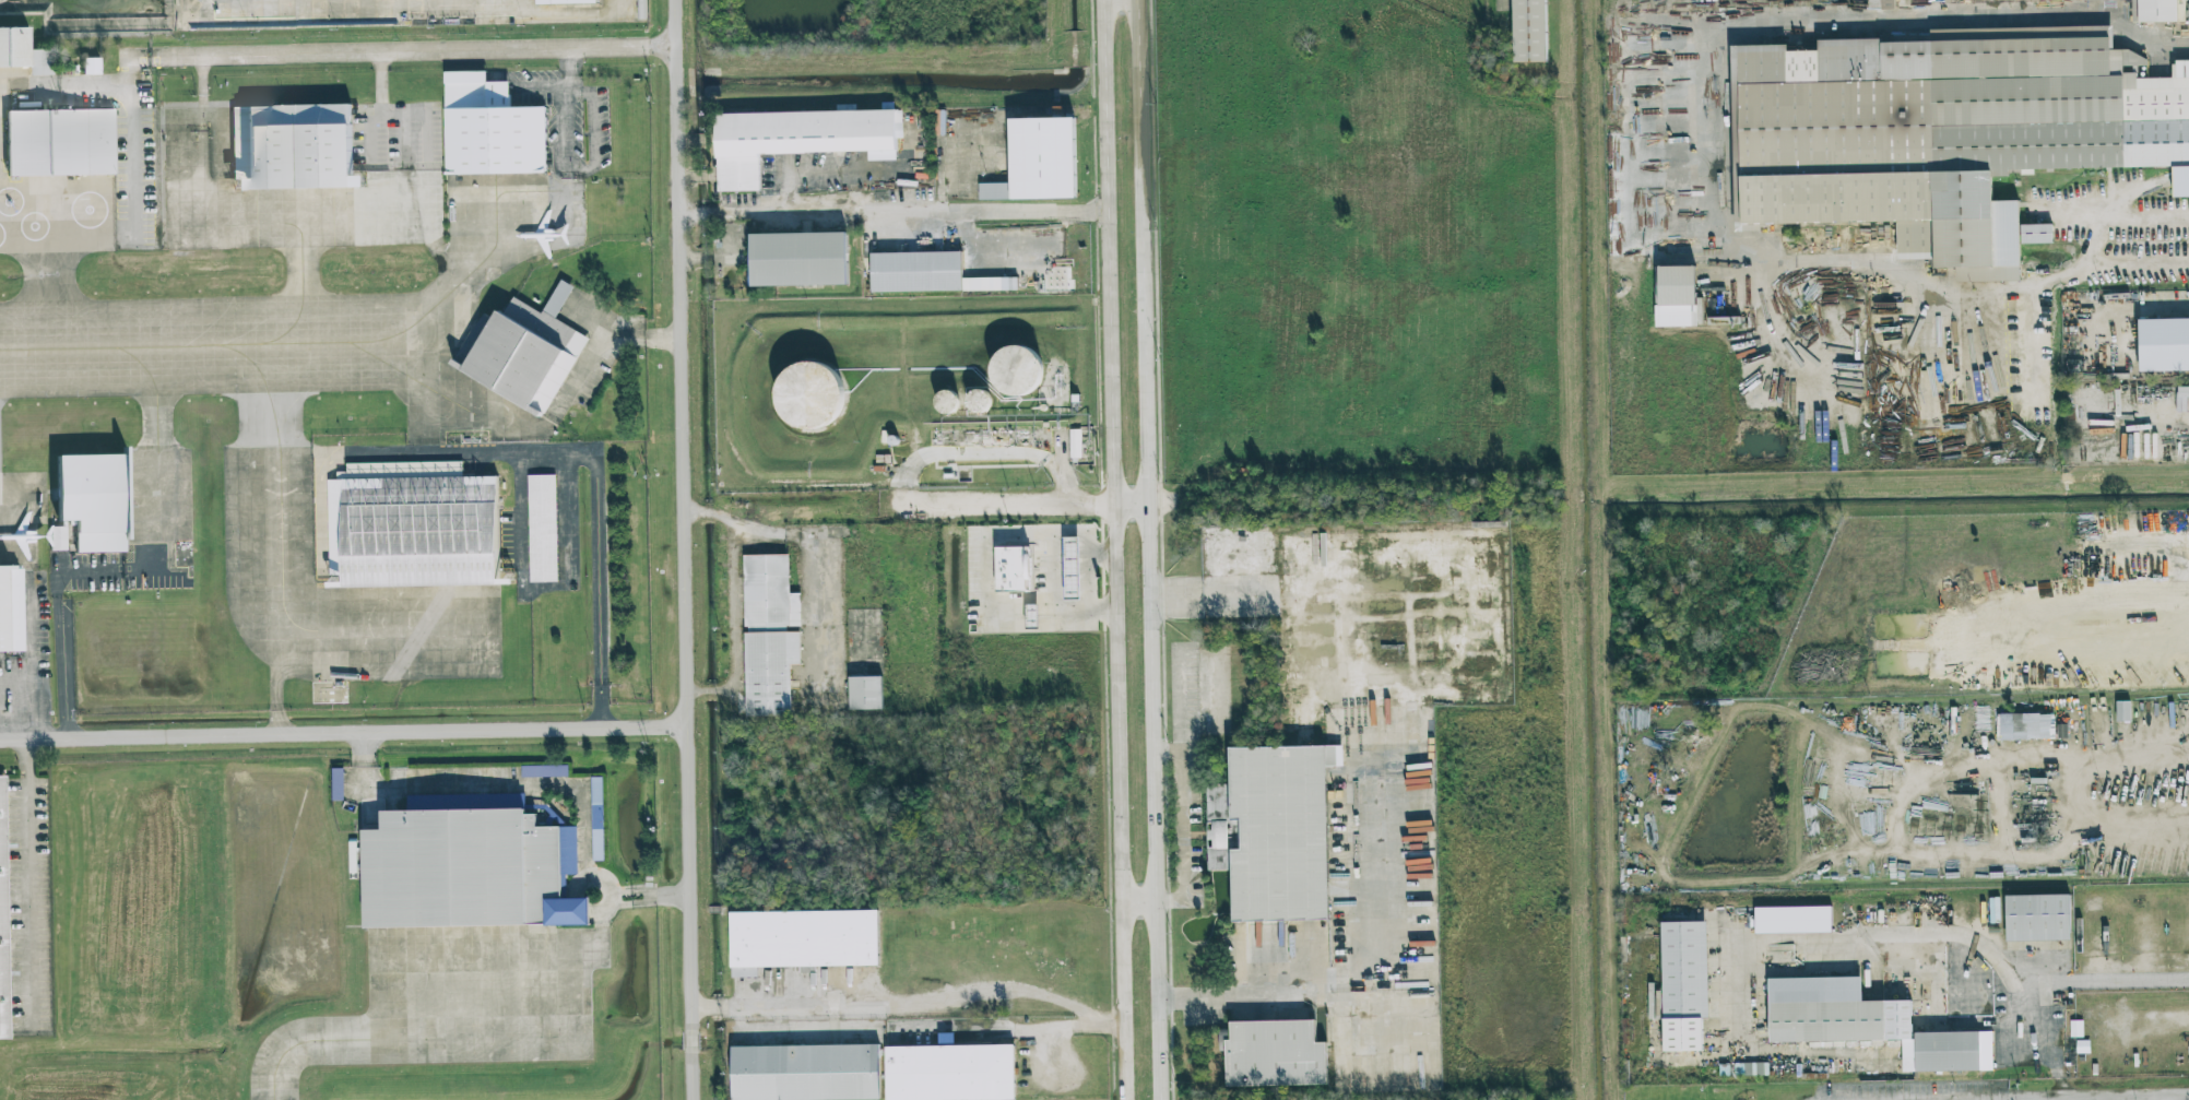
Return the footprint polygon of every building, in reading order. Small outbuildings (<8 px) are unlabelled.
[(647,20),(647,0),(638,0),(638,20),(647,20)] [(1547,63),(1546,0),(1514,0),(1514,63),(1547,63)] [(1869,9),(1894,8),(1894,0),(1868,0),(1869,9)] [(2178,0),(2138,0),(2139,23),(2178,22),(2178,0)] [(28,66),(0,66),(0,26),(28,26),(29,48),(50,47),(51,74),(28,75),(28,66)] [(1744,227),(1896,219),(1898,254),(1956,270),(1957,283),(2021,280),(2019,245),(2053,243),(2052,224),(2021,225),(2018,200),(1993,202),(1991,174),(2171,165),(2173,200),(2188,199),(2188,61),(2175,61),(2169,83),(2123,70),(2123,67),(2140,66),(2140,55),(2113,47),(2112,26),(1734,46),(1744,227)] [(100,57),(83,57),(84,74),(100,74),(100,57)] [(448,95),(482,95),(483,80),(508,79),(509,102),(547,103),(548,169),(449,169),(448,95)] [(230,103),(359,102),(359,186),(233,189),(230,103)] [(3,109),(114,108),(115,176),(5,177),(3,109)] [(713,113),(902,109),(901,123),(892,123),(892,151),(758,154),(759,190),(715,191),(713,113)] [(1007,116),(1074,117),(1078,198),(978,201),(978,185),(998,184),(999,167),(1008,168),(1007,116)] [(848,285),(847,232),(749,234),(750,287),(848,285)] [(869,253),(959,252),(961,294),(869,294),(869,253)] [(1696,266),(1654,267),(1656,327),(1697,326),(1696,266)] [(451,364),(487,307),(504,317),(513,297),(542,314),(563,282),(577,292),(557,322),(592,343),(543,419),(451,364)] [(2188,371),(2188,318),(2139,319),(2139,371),(2188,371)] [(994,393),(1041,393),(1041,349),(994,348),(994,393)] [(843,367),(783,362),(777,423),(838,428),(843,367)] [(969,391),(970,412),(991,411),(990,391),(969,391)] [(1082,458),(1081,429),(1069,430),(1070,458),(1082,458)] [(129,453),(55,456),(57,554),(132,553),(129,475),(129,453)] [(329,481),(499,478),(501,583),(329,587),(329,481)] [(529,480),(558,478),(558,581),(530,581),(529,480)] [(1081,600),(1080,537),(1064,537),(1065,601),(1081,600)] [(996,547),(996,592),(1031,592),(1030,547),(996,547)] [(746,555),(792,555),(793,598),(806,598),(807,669),(793,669),(794,719),(747,719),(746,555)] [(19,652),(0,652),(0,568),(19,568),(19,652)] [(1039,607),(1029,606),(1028,621),(1038,622),(1039,607)] [(850,710),(882,710),(882,676),(849,677),(850,710)] [(2130,701),(2117,702),(2117,722),(2130,721),(2130,701)] [(2050,738),(2051,714),(2000,713),(2000,733),(2016,733),(2016,737),(2050,738)] [(1228,746),(1344,747),(1345,767),(1325,768),(1328,920),(1229,922),(1229,850),(1239,850),(1238,818),(1228,818),(1228,746)] [(568,777),(568,765),(521,766),(521,778),(568,777)] [(6,777),(0,778),(0,1037),(10,1037),(6,777)] [(600,777),(591,777),(593,861),(604,861),(603,829),(601,829),(600,777)] [(359,829),(383,829),(382,812),(545,811),(544,830),(560,830),(563,896),(587,896),(587,926),(364,932),(359,829)] [(2070,940),(2069,894),(2005,896),(2006,941),(2070,940)] [(1754,908),(1755,934),(1831,933),(1831,906),(1754,908)] [(730,915),(883,913),(884,968),(732,970),(730,915)] [(1703,1051),(1703,1018),(1709,1018),(1707,922),(1661,922),(1663,1052),(1703,1051)] [(1769,978),(1770,1042),(1902,1041),(1903,1072),(1993,1071),(1992,1031),(1912,1032),(1911,1000),(1862,1001),(1862,977),(1769,978)] [(2083,1021),(2070,1021),(2070,1037),(2083,1037),(2083,1021)] [(1227,1022),(1312,1022),(1312,1043),(1326,1044),(1327,1086),(1222,1086),(1222,1039),(1228,1039),(1227,1022)] [(1017,1046),(1018,1099),(734,1099),(733,1051),(1017,1046)]
